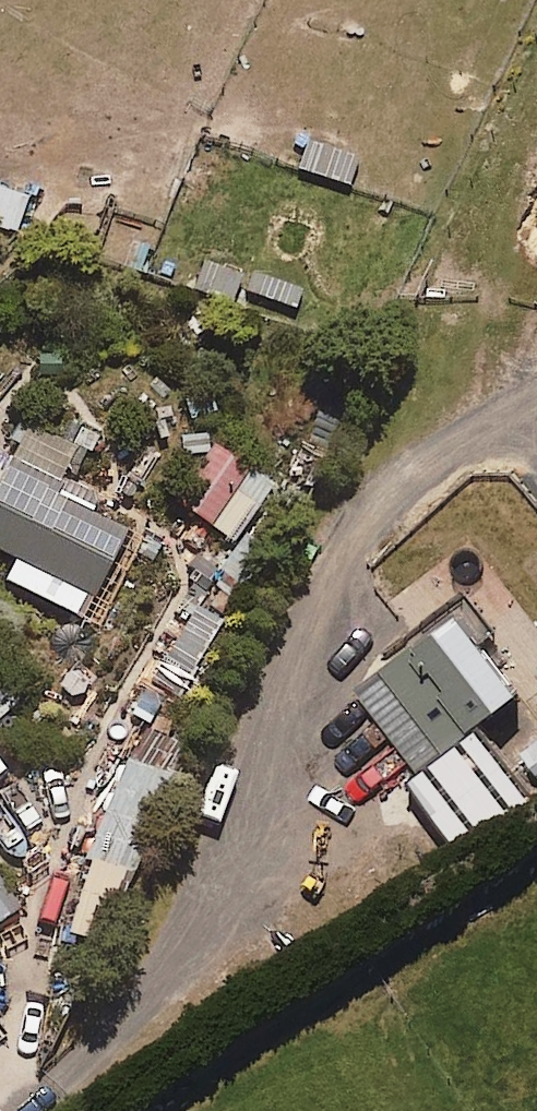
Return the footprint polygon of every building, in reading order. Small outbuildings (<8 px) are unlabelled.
[(348,184),(356,158),(305,142),(297,168),(348,184)] [(24,195),(0,187),(0,225),(13,229),(24,195)] [(229,304),(240,274),(203,261),(192,291),(229,304)] [(294,311),(302,290),(252,271),(244,292),(294,311)] [(75,447),(23,422),(0,469),(0,551),(15,559),(5,580),(80,617),(124,528),(52,493),(75,447)] [(206,529),(243,478),(249,470),(210,441),(167,501),(206,529)] [(267,496),(243,478),(206,529),(230,547),(267,496)] [(416,770),(515,691),(452,613),(354,693),(416,770)] [(518,754),(513,748),(494,761),(524,805),(536,796),(536,741),(518,754)] [(475,821),(513,794),(486,755),(447,782),(475,821)] [(21,909),(0,878),(0,923),(21,909)]
